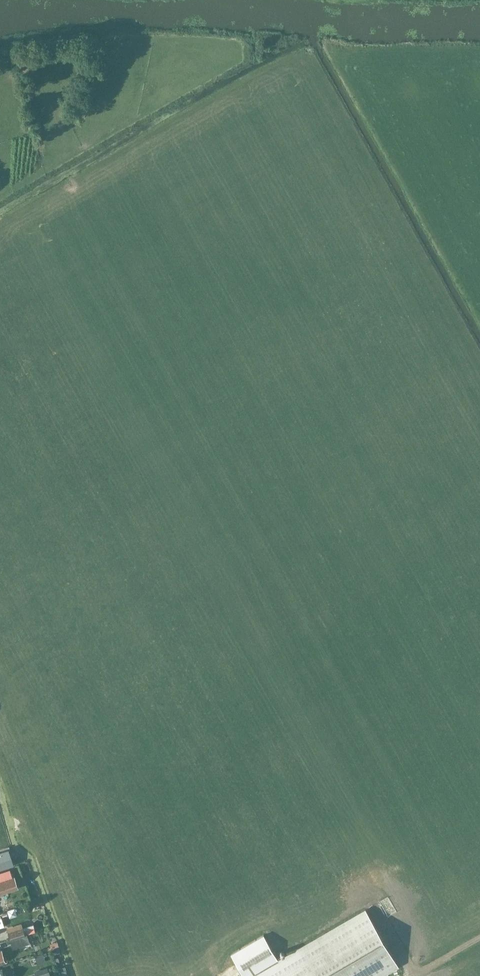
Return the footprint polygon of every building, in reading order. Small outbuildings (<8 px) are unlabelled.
[(0,853),(0,869),(13,865),(10,857),(3,860),(1,853),(0,853)] [(19,889),(12,870),(0,874),(0,895),(19,889)] [(398,965),(365,909),(285,955),(277,959),(275,955),(263,935),(231,954),(237,964),(243,975),(379,975),(398,965)] [(23,927),(7,932),(10,940),(11,940),(25,935),(23,927)] [(30,942),(27,934),(25,935),(11,940),(14,948),(30,942)]
